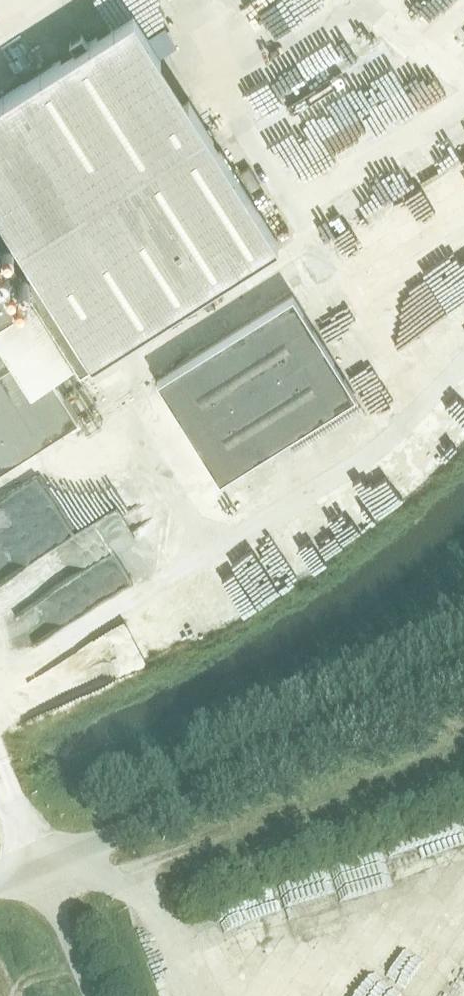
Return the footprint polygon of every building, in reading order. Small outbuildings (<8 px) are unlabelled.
[(87,41),(82,32),(69,40),(75,49),(0,96),(0,465),(78,416),(51,375),(76,359),(80,365),(278,238),(189,98),(169,111),(141,66),(161,53),(134,11),(87,41)] [(10,31),(17,46),(35,38),(28,23),(10,31)] [(313,44),(236,94),(249,114),(316,71),(310,63),(321,56),(313,44)] [(342,105),(357,134),(425,98),(409,70),(342,105)] [(249,165),(241,170),(252,188),(261,183),(249,165)] [(355,392),(293,292),(157,377),(220,477),(355,392)] [(443,428),(455,437),(463,425),(463,424),(452,415),(443,428)] [(188,490),(212,477),(199,453),(181,463),(187,473),(180,477),(188,490)] [(74,490),(87,513),(125,492),(112,469),(74,490)] [(0,493),(0,568),(24,555),(28,561),(42,553),(58,582),(19,603),(4,576),(0,579),(0,616),(20,653),(78,621),(72,611),(127,581),(92,517),(65,531),(34,474),(0,493)] [(211,481),(199,491),(210,505),(222,495),(211,481)] [(113,552),(116,563),(130,560),(127,548),(113,552)]
